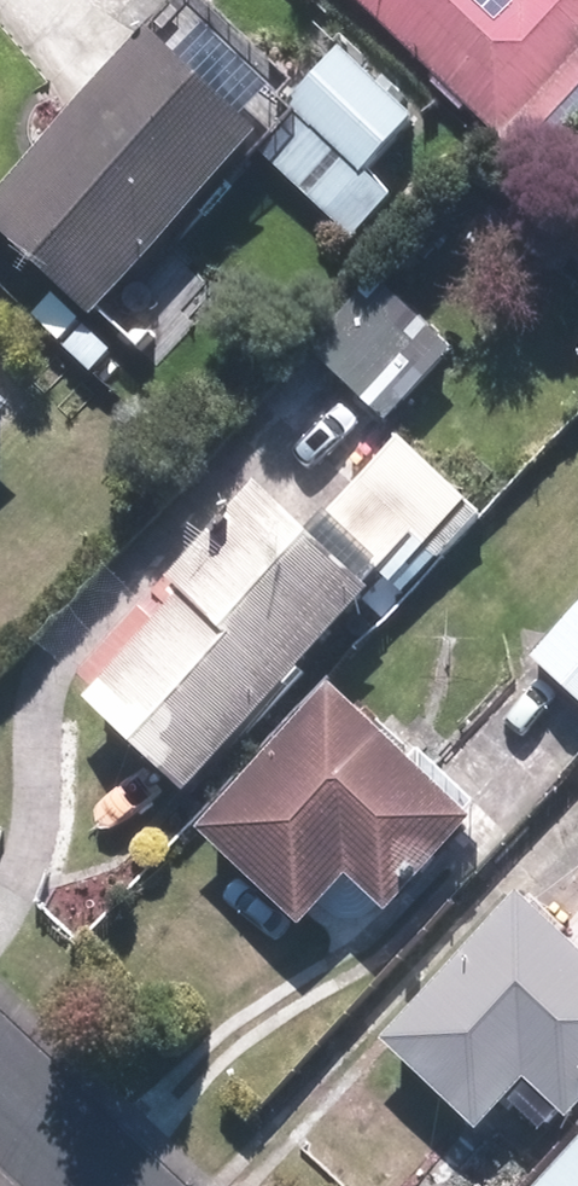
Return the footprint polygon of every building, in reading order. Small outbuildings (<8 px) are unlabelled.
[(176,30),(0,206),(0,221),(98,319),(267,149),(359,241),(397,203),(368,173),(425,115),(351,40),(303,88),(216,0),(189,0),(167,21),(176,30)] [(513,152),(577,87),(577,0),(363,0),(513,152)] [(27,410),(0,382),(0,435),(27,410)] [(399,432),(321,519),(405,594),(483,508),(399,432)] [(383,591),(267,482),(180,575),(192,587),(94,692),(197,789),(383,591)] [(534,654),(577,698),(577,610),(534,654)] [(393,909),(480,824),(340,682),(199,820),(306,929),(361,876),(393,909)] [(577,1117),(577,942),(526,891),(382,1038),(476,1131),(532,1074),(577,1118),(577,1117)] [(541,1185),(577,1185),(577,1148),(541,1185)]
